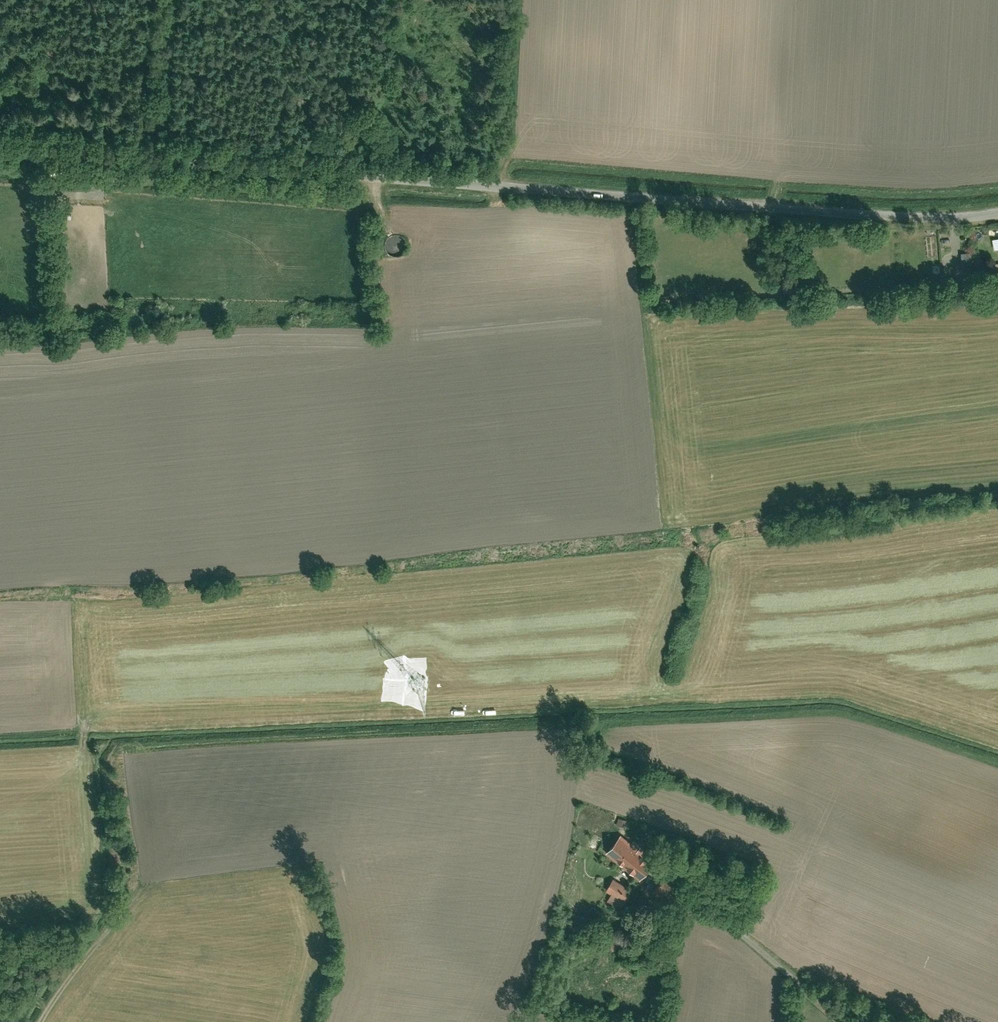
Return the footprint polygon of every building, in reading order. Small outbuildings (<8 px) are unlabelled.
[(972,252),(964,252),(964,264),(972,263),(972,252)] [(641,847),(624,833),(609,851),(643,879),(655,864),(653,862),(659,855),(644,843),(641,847)] [(690,892),(668,874),(655,890),(678,908),(690,892)] [(636,889),(616,876),(609,888),(615,892),(629,901),(636,889)] [(629,901),(615,892),(609,902),(622,911),(629,901)]
